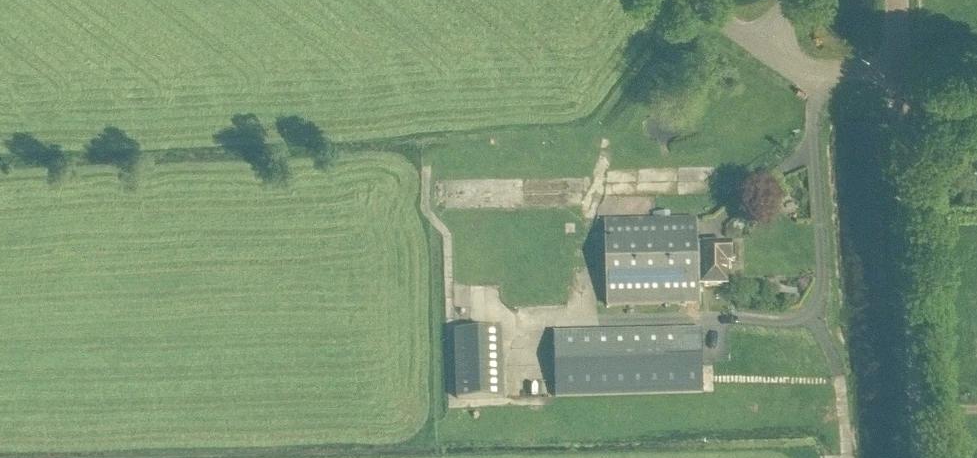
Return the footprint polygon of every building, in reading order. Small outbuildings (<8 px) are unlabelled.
[(725,271),(725,266),(730,266),(730,263),(732,261),(732,253),(730,251),(730,248),(698,249),(697,222),(605,224),(607,307),(700,305),(699,289),(712,289),(728,288),(727,271),(725,271)] [(700,331),(553,334),(554,398),(702,395),(700,331)] [(503,332),(455,333),(456,401),(504,400),(503,332)]
